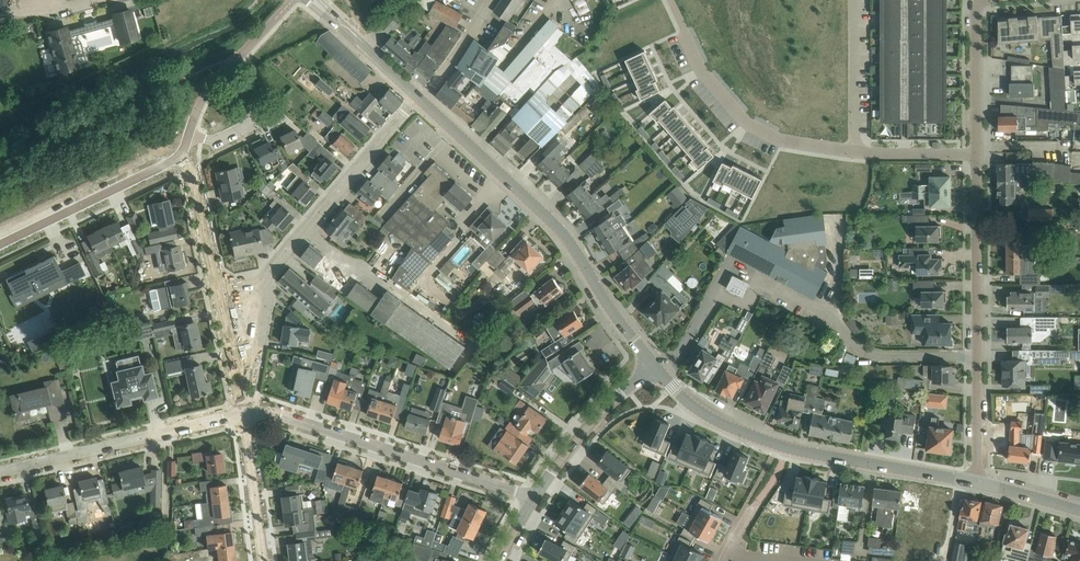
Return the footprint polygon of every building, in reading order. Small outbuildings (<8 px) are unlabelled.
[(438,0),(436,0),(429,13),(457,28),(464,14),(438,0)] [(495,11),(508,20),(505,24),(513,30),(517,25),(509,19),(522,0),(502,0),(495,11)] [(884,2),(883,2),(883,3),(884,3),(884,11),(883,11),(883,12),(884,12),(884,20),(883,20),(883,21),(884,21),(884,29),(883,29),(883,30),(884,30),(884,38),(883,38),(883,39),(884,39),(884,43),(884,47),(883,47),(883,48),(884,48),(884,52),(884,56),(883,56),(883,57),(884,57),(884,65),(883,65),(883,66),(884,66),(884,74),(883,74),(883,75),(884,75),(884,83),(883,83),(883,84),(884,84),(884,92),(883,92),(883,93),(884,93),(884,101),(883,101),(883,102),(884,102),(884,110),(883,110),(883,111),(884,111),(884,119),(883,119),(883,120),(884,120),(897,120),(897,124),(895,124),(895,134),(898,134),(902,134),(902,139),(902,123),(902,120),(908,120),(908,126),(908,139),(908,134),(911,134),(915,134),(915,124),(913,124),(913,120),(934,120),(945,120),(945,119),(944,119),(944,0),(884,0),(884,2)] [(151,6),(143,9),(146,17),(153,15),(151,6)] [(67,27),(47,33),(52,49),(58,71),(77,66),(75,57),(76,57),(76,54),(74,55),(71,44),(69,37),(116,24),(120,42),(138,37),(131,10),(113,15),(114,17),(96,22),(96,21),(97,21),(97,20),(84,24),(84,25),(85,24),(85,25),(68,30),(67,27)] [(1079,32),(1079,13),(1071,14),(1071,25),(1062,25),(1063,40),(1069,39),(1069,33),(1079,32)] [(1037,17),(1037,15),(1028,15),(1029,18),(1018,19),(1018,16),(1009,17),(1009,19),(999,20),(999,43),(1051,39),(1053,67),(1064,69),(1064,65),(1063,50),(1063,40),(1062,25),(1061,15),(1061,18),(1053,18),(1053,16),(1037,17)] [(390,16),(381,27),(388,33),(398,23),(390,16)] [(494,66),(484,82),(490,88),(499,95),(542,46),(559,28),(560,26),(550,18),(550,17),(547,21),(504,72),(497,67),(495,64),(494,66)] [(446,58),(462,33),(447,24),(433,45),(427,53),(441,65),(446,58)] [(505,24),(489,48),(500,56),(495,64),(497,67),(511,49),(503,43),(505,42),(513,30),(505,24)] [(372,69),(330,30),(320,34),(317,40),(360,81),(372,69)] [(1079,58),(1079,32),(1069,33),(1069,39),(1072,39),(1073,50),(1063,50),(1064,65),(1070,64),(1070,58),(1079,58)] [(416,50),(410,44),(402,37),(398,41),(392,36),(382,47),(404,66),(416,50)] [(427,53),(433,45),(424,38),(416,50),(404,66),(425,85),(437,70),(441,65),(427,53)] [(441,88),(436,95),(451,108),(451,109),(461,98),(464,94),(457,88),(468,74),(481,85),(484,82),(494,66),(495,64),(500,56),(489,48),(488,49),(476,39),(458,67),(441,88)] [(478,117),(471,125),(486,138),(515,106),(530,89),(535,95),(556,69),(564,65),(542,46),(499,95),(489,107),(486,110),(486,109),(478,117)] [(645,50),(625,59),(630,69),(649,60),(645,50)] [(527,160),(544,145),(600,91),(603,87),(577,55),(564,65),(556,69),(535,95),(515,117),(513,115),(503,127),(503,128),(490,143),(503,154),(520,137),(515,132),(522,124),(533,135),(518,151),(527,160)] [(1079,83),(1079,58),(1070,58),(1070,64),(1073,64),(1074,75),(1065,75),(1066,90),(1072,90),(1072,83),(1079,83)] [(649,60),(630,69),(635,79),(654,70),(649,60)] [(1034,82),(1032,82),(1032,65),(1012,65),(1012,82),(1010,82),(1010,96),(1034,96),(1034,82)] [(1064,69),(1053,67),(1049,66),(1052,108),(1067,110),(1066,90),(1065,75),(1065,69),(1064,69)] [(654,70),(635,79),(639,88),(636,89),(637,90),(656,81),(658,80),(658,79),(654,70)] [(333,89),(327,84),(320,78),(315,84),(328,95),(333,89)] [(656,81),(637,90),(641,100),(660,91),(660,90),(656,81)] [(1072,83),(1072,90),(1066,90),(1067,110),(1079,111),(1079,83),(1072,83)] [(367,115),(379,126),(385,119),(373,108),(378,102),(389,111),(389,112),(390,113),(402,99),(390,88),(385,93),(383,91),(381,92),(375,98),(370,93),(363,101),(357,96),(350,104),(365,117),(367,115)] [(482,91),(476,99),(482,104),(484,103),(489,107),(499,95),(490,88),(485,94),(482,91)] [(461,98),(451,109),(470,124),(477,115),(480,112),(461,98)] [(665,99),(650,113),(657,121),(673,106),(667,99),(666,99),(665,99)] [(673,106),(657,121),(659,120),(666,127),(682,113),(675,106),(675,105),(674,105),(673,106)] [(1067,110),(1052,108),(1018,105),(1018,116),(999,116),(999,130),(1027,130),(1027,125),(1037,125),(1037,130),(1048,130),(1049,122),(1079,125),(1079,111),(1067,110)] [(323,111),(318,117),(328,126),(334,119),(323,111)] [(369,128),(351,112),(350,111),(341,123),(347,128),(346,128),(359,140),(369,128)] [(578,112),(562,127),(567,132),(583,117),(578,112)] [(682,113),(666,127),(673,135),(689,121),(682,113)] [(689,121),(673,135),(680,143),(696,129),(689,121)] [(355,145),(341,133),(334,126),(325,137),(332,144),(345,156),(355,145)] [(696,129),(680,143),(687,151),(703,137),(696,129)] [(295,130),(281,136),(287,151),(301,144),(309,151),(312,148),(313,147),(318,142),(307,132),(303,137),(300,135),(298,136),(295,130)] [(544,158),(537,165),(545,172),(545,173),(545,174),(546,175),(547,175),(548,175),(548,176),(561,162),(565,159),(558,152),(567,143),(563,139),(557,132),(544,145),(548,150),(542,156),(544,158)] [(703,137),(687,151),(693,158),(691,160),(692,161),(710,145),(709,145),(703,137)] [(278,145),(272,148),(269,142),(255,149),(262,163),(270,160),(273,166),(279,164),(282,172),(287,167),(288,166),(278,145)] [(313,147),(312,148),(319,154),(320,152),(323,155),(328,150),(318,142),(313,147)] [(710,145),(692,161),(699,169),(714,156),(714,155),(715,155),(714,154),(708,147),(709,146),(710,145)] [(592,152),(580,164),(586,171),(598,159),(592,152)] [(381,170),(377,175),(396,191),(402,184),(395,178),(404,166),(390,154),(388,156),(386,156),(383,159),(384,161),(379,167),(381,170)] [(598,159),(586,171),(592,177),(605,165),(603,163),(607,160),(603,155),(598,159)] [(337,166),(329,159),(326,156),(314,170),(311,174),(320,182),(324,178),(325,179),(337,166)] [(451,189),(455,184),(437,168),(440,165),(436,161),(433,164),(432,164),(424,172),(429,176),(387,222),(377,213),(373,218),(384,225),(390,230),(412,246),(422,253),(445,227),(451,221),(436,208),(431,203),(447,185),(451,189)] [(1070,182),(1071,172),(1071,165),(1053,162),(1032,161),(1032,173),(1015,173),(1015,163),(998,163),(998,180),(1015,180),(1022,181),(1029,181),(1070,182)] [(304,181),(309,176),(293,162),(288,166),(287,167),(297,175),(286,188),(304,204),(315,191),(304,181)] [(555,169),(548,176),(559,186),(566,180),(568,182),(576,174),(580,170),(576,165),(571,170),(569,168),(568,169),(561,162),(555,169)] [(722,162),(713,180),(723,185),(733,164),(732,166),(724,162),(723,162),(722,162)] [(733,164),(723,185),(724,186),(725,183),(734,188),(743,169),(734,164),(733,164)] [(220,171),(217,172),(219,183),(221,182),(225,198),(222,199),(223,200),(243,195),(240,180),(237,181),(236,173),(235,168),(222,171),(222,170),(219,171),(220,171)] [(655,173),(664,185),(671,179),(662,168),(655,173)] [(743,169),(734,188),(743,193),(753,174),(743,169)] [(1079,183),(1079,172),(1071,172),(1070,182),(1079,183)] [(753,174),(743,193),(753,198),(763,179),(753,174)] [(358,192),(357,192),(372,205),(381,193),(389,200),(396,191),(377,175),(371,181),(369,179),(368,180),(363,186),(361,186),(358,189),(358,192)] [(925,185),(913,185),(913,189),(919,189),(919,192),(950,191),(950,184),(952,183),(952,180),(950,178),(950,176),(939,176),(931,177),(931,184),(925,184),(925,185)] [(261,190),(266,185),(263,179),(257,183),(261,190)] [(576,188),(567,195),(574,203),(573,203),(574,205),(574,206),(576,206),(592,194),(586,187),(590,183),(587,179),(576,188)] [(1029,187),(1029,181),(1022,181),(1015,180),(998,180),(998,196),(1001,196),(1001,203),(1015,203),(1015,190),(1018,190),(1020,189),(1021,187),(1029,187)] [(461,210),(466,204),(473,196),(457,182),(455,184),(451,189),(447,185),(431,203),(436,208),(447,197),(461,210)] [(261,190),(271,199),(277,192),(266,184),(266,185),(261,190)] [(678,185),(670,192),(676,199),(679,203),(680,205),(688,198),(678,185)] [(621,187),(610,197),(614,202),(619,198),(626,193),(622,188),(621,187)] [(913,192),(903,192),(903,198),(925,198),(925,205),(950,205),(950,203),(952,202),(952,198),(950,198),(950,191),(919,192),(919,189),(913,189),(913,192)] [(592,194),(576,206),(580,210),(579,210),(579,212),(580,213),(581,213),(582,213),(586,218),(595,211),(609,200),(605,195),(602,197),(601,196),(596,200),(592,194)] [(691,197),(665,223),(672,230),(676,230),(683,238),(709,208),(691,197)] [(601,223),(593,228),(598,237),(598,239),(599,240),(600,240),(601,241),(616,231),(611,223),(613,222),(611,219),(617,216),(614,211),(623,205),(619,198),(614,202),(607,207),(610,213),(608,214),(602,219),(599,220),(601,223)] [(269,217),(264,224),(271,230),(277,224),(282,229),(294,216),(285,209),(275,199),(270,205),(272,207),(276,211),(270,218),(269,217)] [(168,207),(170,207),(169,200),(154,203),(160,231),(149,233),(151,243),(177,238),(173,221),(171,222),(168,207)] [(355,232),(361,225),(368,216),(353,204),(347,212),(342,208),(326,229),(338,239),(349,226),(355,232)] [(1052,220),(1052,208),(1029,208),(1029,210),(1017,209),(1017,218),(1028,218),(1028,220),(1052,220)] [(141,225),(140,222),(135,212),(126,216),(132,229),(141,225)] [(497,249),(490,243),(507,225),(492,212),(486,219),(481,214),(469,227),(477,234),(474,237),(486,248),(472,263),(479,269),(484,263),(497,249)] [(727,252),(726,253),(814,299),(828,272),(824,269),(828,261),(825,244),(828,243),(824,213),(784,219),(785,225),(777,226),(769,240),(740,226),(727,252)] [(913,215),(908,215),(909,221),(909,231),(917,231),(917,241),(939,240),(939,236),(941,236),(941,225),(929,225),(929,214),(925,214),(913,215)] [(142,251),(139,245),(136,239),(131,241),(127,233),(123,235),(117,222),(110,225),(110,224),(102,228),(110,244),(118,241),(121,246),(127,243),(131,252),(131,251),(133,255),(136,254),(138,259),(140,258),(142,254),(142,251)] [(736,222),(716,243),(727,252),(740,226),(740,225),(736,222)] [(384,225),(379,232),(385,237),(390,230),(384,225)] [(1007,239),(1007,256),(1031,256),(1031,255),(1031,248),(1042,248),(1042,244),(1051,244),(1051,225),(1047,225),(1036,225),(1036,231),(1022,231),(1022,230),(1008,230),(1008,239),(1007,239)] [(616,231),(601,241),(609,254),(617,249),(619,251),(630,244),(635,252),(647,241),(643,235),(638,238),(634,241),(629,233),(628,233),(623,226),(616,231)] [(407,289),(455,236),(445,227),(422,253),(412,246),(392,279),(407,289)] [(113,250),(110,244),(102,228),(95,232),(88,236),(95,249),(86,254),(91,263),(96,273),(99,279),(104,277),(101,271),(102,270),(96,259),(113,250)] [(257,230),(229,236),(229,238),(232,237),(235,253),(236,253),(237,260),(246,258),(245,251),(252,250),(253,252),(262,250),(257,230)] [(527,274),(536,264),(544,256),(527,240),(513,255),(511,253),(507,258),(497,249),(484,263),(503,280),(513,271),(509,267),(516,259),(523,265),(521,268),(527,274)] [(624,270),(617,275),(619,278),(618,279),(622,283),(621,285),(624,287),(626,288),(631,284),(633,286),(635,284),(641,291),(646,284),(642,279),(654,269),(645,258),(647,256),(649,258),(657,251),(648,240),(647,241),(635,252),(632,255),(625,261),(624,261),(619,265),(624,270)] [(162,243),(145,247),(146,253),(158,251),(162,271),(183,266),(181,258),(179,258),(177,247),(164,249),(162,243)] [(332,268),(321,259),(325,255),(311,244),(301,257),(326,277),(332,268)] [(903,254),(899,254),(899,267),(917,267),(917,273),(939,273),(939,269),(942,269),(942,258),(930,258),(930,247),(909,247),(909,254),(903,254)] [(1007,256),(1007,273),(1020,273),(1020,283),(1031,284),(1040,284),(1040,272),(1035,272),(1035,255),(1031,255),(1031,256),(1007,256)] [(41,262),(6,279),(14,297),(35,287),(38,293),(40,292),(39,289),(63,278),(66,284),(85,275),(79,262),(61,271),(54,256),(45,260),(46,262),(42,264),(41,262)] [(659,296),(645,311),(658,324),(663,319),(665,321),(665,322),(666,323),(688,300),(667,280),(674,273),(664,264),(650,279),(661,289),(656,294),(659,296)] [(873,275),(873,267),(860,267),(860,275),(873,275)] [(320,316),(331,303),(290,268),(279,281),(320,316)] [(348,274),(346,277),(333,268),(332,268),(326,277),(324,279),(451,369),(466,346),(387,291),(382,299),(348,274)] [(325,293),(331,285),(317,274),(311,282),(325,293)] [(734,276),(727,289),(744,298),(751,285),(734,276)] [(518,295),(510,301),(519,314),(537,301),(542,307),(555,297),(564,291),(563,290),(563,289),(564,289),(564,288),(564,287),(564,286),(564,285),(563,285),(563,284),(562,284),(561,284),(560,284),(559,284),(554,277),(531,294),(527,289),(527,288),(518,295)] [(179,283),(178,278),(164,281),(166,286),(149,290),(153,310),(173,306),(191,302),(189,302),(186,292),(188,292),(186,282),(187,282),(187,281),(179,283)] [(898,289),(898,280),(890,280),(890,289),(898,289)] [(922,306),(944,306),(944,302),(947,302),(946,291),(935,291),(934,280),(914,280),(914,297),(922,297),(922,306)] [(1007,296),(1007,308),(1008,308),(1024,308),(1024,310),(1025,310),(1034,310),(1034,308),(1034,306),(1034,298),(1034,293),(1035,293),(1050,292),(1050,284),(1033,284),(1022,284),(1022,292),(1011,292),(1011,291),(1011,296),(1008,296),(1007,296)] [(287,316),(283,342),(297,345),(299,337),(307,339),(309,330),(309,328),(300,327),(297,326),(297,321),(300,317),(292,310),(287,316)] [(544,348),(542,350),(547,357),(563,347),(572,341),(574,340),(576,338),(573,335),(571,331),(583,323),(581,321),(582,320),(583,320),(583,319),(584,318),(584,317),(584,316),(584,315),(583,315),(583,314),(582,314),(581,314),(581,313),(580,313),(580,314),(579,314),(578,315),(574,310),(556,321),(547,327),(548,329),(551,333),(556,341),(544,348)] [(897,314),(886,314),(886,324),(897,324),(897,314)] [(929,322),(928,314),(912,314),(912,332),(923,332),(923,343),(951,343),(951,322),(929,322)] [(1007,327),(1007,341),(1008,341),(1032,341),(1033,341),(1041,341),(1041,328),(1051,328),(1055,328),(1055,327),(1054,327),(1054,317),(1055,317),(1055,316),(1054,316),(1022,316),(1022,317),(1023,317),(1023,327),(1008,327),(1007,327)] [(847,321),(856,334),(862,329),(853,317),(847,321)] [(162,322),(153,324),(154,331),(170,328),(171,331),(172,334),(175,333),(178,350),(201,345),(199,336),(196,336),(193,323),(174,327),(173,320),(162,322)] [(151,322),(126,328),(127,333),(133,332),(135,340),(154,336),(154,335),(151,322)] [(48,332),(28,343),(33,353),(54,343),(48,332)] [(696,360),(689,371),(703,380),(703,379),(709,382),(724,360),(727,361),(731,353),(739,340),(732,336),(730,339),(724,335),(718,346),(724,349),(726,350),(723,355),(721,354),(719,353),(717,356),(704,349),(696,360)] [(594,371),(580,350),(585,347),(580,340),(555,357),(560,365),(566,361),(579,381),(594,371)] [(1056,348),(1056,340),(1048,340),(1048,348),(1056,348)] [(1027,360),(1027,363),(1070,363),(1070,349),(1013,350),(1013,360),(1027,360)] [(1071,358),(1079,358),(1079,350),(1072,350),(1071,358)] [(325,351),(323,358),(332,360),(334,353),(325,351)] [(756,381),(747,400),(756,405),(756,406),(757,407),(756,410),(758,411),(760,412),(762,412),(764,410),(765,411),(769,401),(778,383),(764,376),(768,368),(771,369),(777,357),(767,352),(764,359),(753,380),(756,381)] [(64,353),(57,355),(58,362),(66,360),(64,353)] [(722,380),(717,390),(718,390),(717,391),(718,393),(723,394),(724,394),(725,394),(726,394),(727,393),(733,396),(738,384),(740,385),(745,376),(753,380),(764,359),(756,355),(755,354),(750,365),(749,366),(741,362),(738,368),(730,364),(722,380)] [(116,402),(117,407),(131,403),(130,398),(133,397),(133,398),(140,396),(140,395),(142,395),(144,400),(158,397),(152,371),(144,373),(142,364),(141,364),(138,355),(115,360),(118,370),(116,370),(119,379),(111,381),(115,399),(114,399),(115,402),(116,402)] [(301,356),(295,355),(293,363),(296,364),(293,375),(299,376),(296,391),(297,392),(299,393),(299,392),(310,394),(314,376),(326,379),(332,361),(325,359),(324,362),(301,355),(301,356)] [(551,370),(552,370),(549,361),(548,361),(547,357),(538,363),(521,385),(536,397),(546,384),(544,382),(552,372),(551,370)] [(169,376),(187,373),(192,396),(204,393),(204,394),(207,394),(206,392),(211,391),(209,381),(204,383),(200,364),(199,364),(199,365),(193,366),(192,358),(165,364),(167,373),(168,373),(169,376)] [(1027,376),(1027,363),(1027,360),(1013,360),(1004,360),(1004,385),(1024,385),(1024,376),(1027,376)] [(340,406),(348,381),(336,377),(339,367),(338,367),(339,363),(332,361),(326,379),(334,382),(328,402),(340,406)] [(822,375),(824,365),(812,362),(810,373),(822,375)] [(786,383),(793,369),(785,365),(778,379),(786,383)] [(933,382),(941,382),(952,382),(952,365),(924,365),(924,376),(933,376),(933,382)] [(827,367),(826,373),(838,376),(839,370),(827,367)] [(348,381),(340,406),(353,410),(357,397),(361,399),(365,387),(360,386),(362,381),(355,378),(356,375),(350,373),(348,381)] [(516,387),(503,378),(496,373),(492,378),(495,380),(494,382),(498,385),(498,386),(511,395),(516,387)] [(505,376),(503,378),(516,387),(523,377),(519,374),(514,382),(505,376)] [(899,376),(897,386),(922,390),(924,379),(899,376)] [(67,416),(64,406),(58,378),(43,381),(44,387),(29,390),(17,393),(10,395),(16,420),(31,416),(29,408),(47,404),(51,420),(67,416)] [(390,386),(391,381),(385,379),(381,392),(370,388),(366,401),(371,402),(367,414),(379,418),(387,394),(390,386)] [(387,394),(379,418),(392,422),(396,412),(398,404),(401,395),(408,397),(411,385),(404,382),(400,395),(388,391),(387,394)] [(849,442),(852,431),(854,421),(822,413),(825,399),(817,397),(820,386),(809,383),(807,395),(806,395),(806,396),(806,400),(803,411),(815,413),(810,434),(849,442)] [(439,410),(446,389),(438,387),(431,408),(439,410)] [(777,399),(774,404),(781,405),(780,410),(778,421),(788,423),(788,424),(791,426),(795,427),(798,426),(800,417),(801,417),(801,416),(800,415),(801,410),(803,411),(806,400),(806,396),(791,393),(790,396),(789,401),(782,399),(782,400),(777,399)] [(925,393),(924,405),(934,406),(936,394),(925,393)] [(443,405),(437,422),(445,425),(445,426),(444,426),(443,431),(440,430),(438,436),(441,437),(440,438),(460,444),(463,434),(463,432),(462,432),(465,422),(466,420),(471,422),(479,398),(466,394),(461,411),(459,418),(448,415),(451,408),(443,405)] [(546,418),(530,407),(530,406),(520,399),(516,406),(525,413),(521,419),(520,418),(518,422),(513,418),(511,421),(522,430),(527,434),(532,426),(538,431),(546,418)] [(431,419),(429,418),(431,412),(413,406),(411,412),(409,416),(406,427),(426,433),(431,419)] [(913,433),(915,422),(916,415),(900,413),(900,417),(889,415),(889,416),(883,415),(881,428),(887,429),(886,436),(900,438),(901,431),(913,433)] [(949,452),(953,429),(944,428),(944,427),(938,427),(940,417),(932,416),(927,449),(949,452)] [(516,462),(528,445),(517,438),(522,430),(511,421),(509,423),(501,417),(498,421),(506,427),(505,428),(508,429),(507,430),(501,426),(488,445),(495,450),(496,448),(516,462)] [(645,429),(641,439),(645,440),(643,445),(664,454),(670,442),(663,439),(669,424),(655,418),(649,431),(645,429)] [(1023,422),(1022,422),(1011,421),(1011,445),(1010,445),(1008,459),(1030,461),(1031,448),(1022,447),(1023,422)] [(1041,450),(1043,434),(1044,430),(1036,429),(1033,449),(1041,450)] [(674,445),(669,457),(690,466),(702,437),(693,433),(692,434),(687,433),(681,448),(674,445)] [(702,437),(690,466),(710,475),(716,463),(709,460),(715,444),(711,442),(711,441),(702,437)] [(1046,440),(1044,459),(1057,460),(1057,457),(1059,457),(1059,460),(1061,460),(1061,461),(1066,461),(1076,462),(1079,463),(1079,444),(1058,442),(1058,441),(1046,440)] [(319,467),(319,465),(323,455),(322,455),(322,456),(288,445),(289,444),(288,444),(281,465),(297,470),(299,462),(313,467),(314,464),(318,466),(318,467),(319,467)] [(210,451),(192,454),(193,461),(207,459),(209,472),(213,471),(224,470),(221,453),(211,455),(210,451)] [(600,460),(598,463),(611,473),(607,479),(617,487),(621,490),(628,482),(624,478),(631,469),(608,451),(605,453),(599,459),(600,460)] [(721,463),(715,475),(723,479),(724,476),(738,482),(739,480),(743,481),(747,472),(743,470),(748,457),(734,451),(728,466),(721,463)] [(346,483),(352,465),(347,464),(348,462),(340,459),(339,461),(336,471),(329,468),(324,481),(323,483),(332,486),(334,479),(346,483)] [(168,460),(167,475),(175,475),(176,460),(168,460)] [(352,485),(358,487),(364,469),(352,465),(346,483),(343,492),(349,494),(352,485)] [(324,481),(329,468),(321,466),(316,482),(324,481)] [(159,505),(159,497),(160,470),(152,469),(152,473),(143,475),(143,474),(142,474),(141,469),(143,469),(143,468),(130,471),(130,469),(120,472),(121,476),(120,476),(121,478),(122,482),(112,484),(115,496),(125,493),(124,488),(144,483),(145,492),(152,490),(151,505),(159,505)] [(590,473),(580,485),(604,504),(617,487),(607,479),(603,484),(590,473)] [(386,496),(392,478),(378,474),(370,499),(382,503),(383,503),(385,496),(386,496)] [(787,491),(784,504),(806,508),(812,477),(802,475),(802,477),(797,476),(794,493),(787,491)] [(658,476),(656,481),(664,484),(666,480),(658,476)] [(112,515),(107,494),(107,492),(100,494),(96,477),(79,481),(84,502),(101,498),(106,517),(107,520),(113,518),(112,515)] [(812,477),(806,508),(829,513),(831,500),(824,498),(827,481),(822,481),(822,479),(812,477)] [(385,496),(383,503),(395,507),(396,504),(396,505),(402,507),(408,489),(402,487),(404,482),(392,478),(386,496),(385,496)] [(201,481),(199,481),(201,491),(206,490),(208,502),(226,499),(229,498),(228,493),(226,493),(225,490),(227,490),(226,484),(213,486),(212,480),(201,481)] [(840,504),(838,519),(855,521),(856,506),(862,507),(863,497),(864,486),(841,483),(839,500),(838,504),(839,504),(840,504)] [(299,484),(286,486),(287,494),(301,492),(299,484)] [(77,517),(76,512),(73,501),(66,503),(62,485),(45,489),(51,513),(66,509),(68,519),(70,524),(77,522),(76,517),(77,517)] [(174,485),(174,493),(182,493),(182,485),(174,485)] [(873,498),(872,504),(878,505),(876,525),(883,526),(888,489),(875,487),(873,498)] [(435,502),(438,493),(423,488),(422,493),(410,490),(406,501),(403,510),(401,516),(409,519),(411,513),(429,518),(432,510),(433,507),(434,507),(435,503),(435,502)] [(888,489),(883,526),(891,527),(892,527),(894,514),(891,513),(892,507),(899,508),(900,508),(901,491),(888,489)] [(30,513),(28,505),(26,494),(14,497),(14,496),(6,498),(10,511),(7,512),(10,522),(25,517),(24,515),(30,513)] [(312,500),(303,501),(302,494),(283,496),(285,511),(328,505),(327,499),(321,500),(321,499),(312,500)] [(654,495),(650,502),(657,506),(661,499),(654,495)] [(701,498),(692,516),(716,529),(723,518),(710,510),(713,505),(701,498)] [(960,516),(958,528),(966,530),(968,518),(978,520),(979,512),(981,501),(979,501),(978,499),(975,498),(973,500),(965,498),(964,508),(961,508),(959,516),(960,516)] [(197,519),(194,519),(195,527),(222,523),(233,522),(233,521),(222,523),(221,516),(230,515),(229,509),(228,509),(228,508),(230,508),(229,502),(227,502),(226,499),(208,502),(201,503),(195,504),(197,519)] [(571,499),(564,511),(587,526),(594,517),(596,518),(595,519),(604,525),(609,517),(598,510),(598,509),(588,502),(584,508),(571,499)] [(452,511),(480,524),(487,510),(471,503),(467,510),(447,500),(442,516),(450,518),(452,511)] [(998,524),(1000,516),(1003,505),(985,501),(982,511),(981,519),(979,534),(978,534),(977,543),(983,544),(986,521),(998,524)] [(355,523),(360,508),(340,502),(335,517),(355,523)] [(306,522),(305,515),(329,512),(328,505),(285,511),(287,525),(294,524),(295,534),(297,533),(311,531),(309,522),(306,522)] [(360,508),(355,523),(363,525),(368,511),(360,508)] [(388,512),(380,509),(378,515),(386,517),(388,512)] [(143,512),(146,526),(155,524),(151,510),(143,512)] [(564,511),(556,522),(568,530),(565,536),(575,543),(587,526),(564,511)] [(456,513),(450,526),(458,530),(459,531),(457,537),(465,540),(468,535),(474,537),(480,524),(456,513)] [(31,516),(32,517),(36,534),(38,533),(38,536),(43,535),(38,514),(31,516)] [(629,516),(623,522),(630,527),(635,521),(629,516)] [(692,516),(682,533),(693,540),(696,534),(709,541),(716,529),(692,516)] [(375,530),(382,532),(385,525),(378,522),(375,530)] [(222,523),(195,527),(196,536),(206,535),(207,548),(208,548),(233,545),(233,539),(234,539),(235,538),(235,532),(233,531),(232,531),(221,533),(220,528),(223,527),(222,523)] [(1031,549),(1032,543),(1025,541),(1029,528),(1011,524),(1008,533),(1006,533),(1000,555),(1022,560),(1028,560),(1031,549)] [(126,525),(115,528),(117,535),(122,534),(122,533),(128,532),(126,525)] [(316,538),(315,530),(311,531),(297,533),(298,537),(295,537),(294,536),(289,537),(287,539),(288,543),(287,543),(287,544),(288,544),(289,543),(290,553),(288,556),(291,558),(292,560),(296,560),(297,560),(308,559),(315,558),(314,547),(308,548),(307,540),(316,538)] [(428,530),(423,545),(432,547),(434,540),(437,533),(428,530)] [(1028,560),(1056,560),(1051,560),(1056,544),(1054,544),(1056,536),(1041,532),(1036,551),(1031,549),(1028,560)] [(619,536),(615,542),(622,547),(626,541),(619,536)] [(671,554),(686,560),(699,560),(703,554),(689,547),(692,542),(680,536),(671,554)] [(869,536),(868,545),(881,547),(882,538),(869,536)] [(539,551),(557,560),(568,560),(576,546),(564,540),(561,546),(546,538),(539,551)] [(444,551),(447,544),(434,540),(432,547),(444,551)] [(843,540),(842,553),(854,554),(855,541),(843,540)] [(1069,540),(1066,550),(1065,552),(1064,552),(1062,557),(1066,558),(1066,560),(1079,560),(1079,543),(1069,540)] [(955,541),(951,560),(967,560),(970,544),(955,541)] [(423,545),(414,542),(409,560),(411,560),(419,560),(421,560),(422,560),(452,560),(444,559),(446,552),(444,551),(432,547),(423,545)] [(627,543),(621,555),(629,559),(635,547),(627,543)] [(224,560),(235,559),(233,545),(208,548),(210,560),(224,560)] [(884,545),(882,554),(893,555),(895,547),(884,545)]
